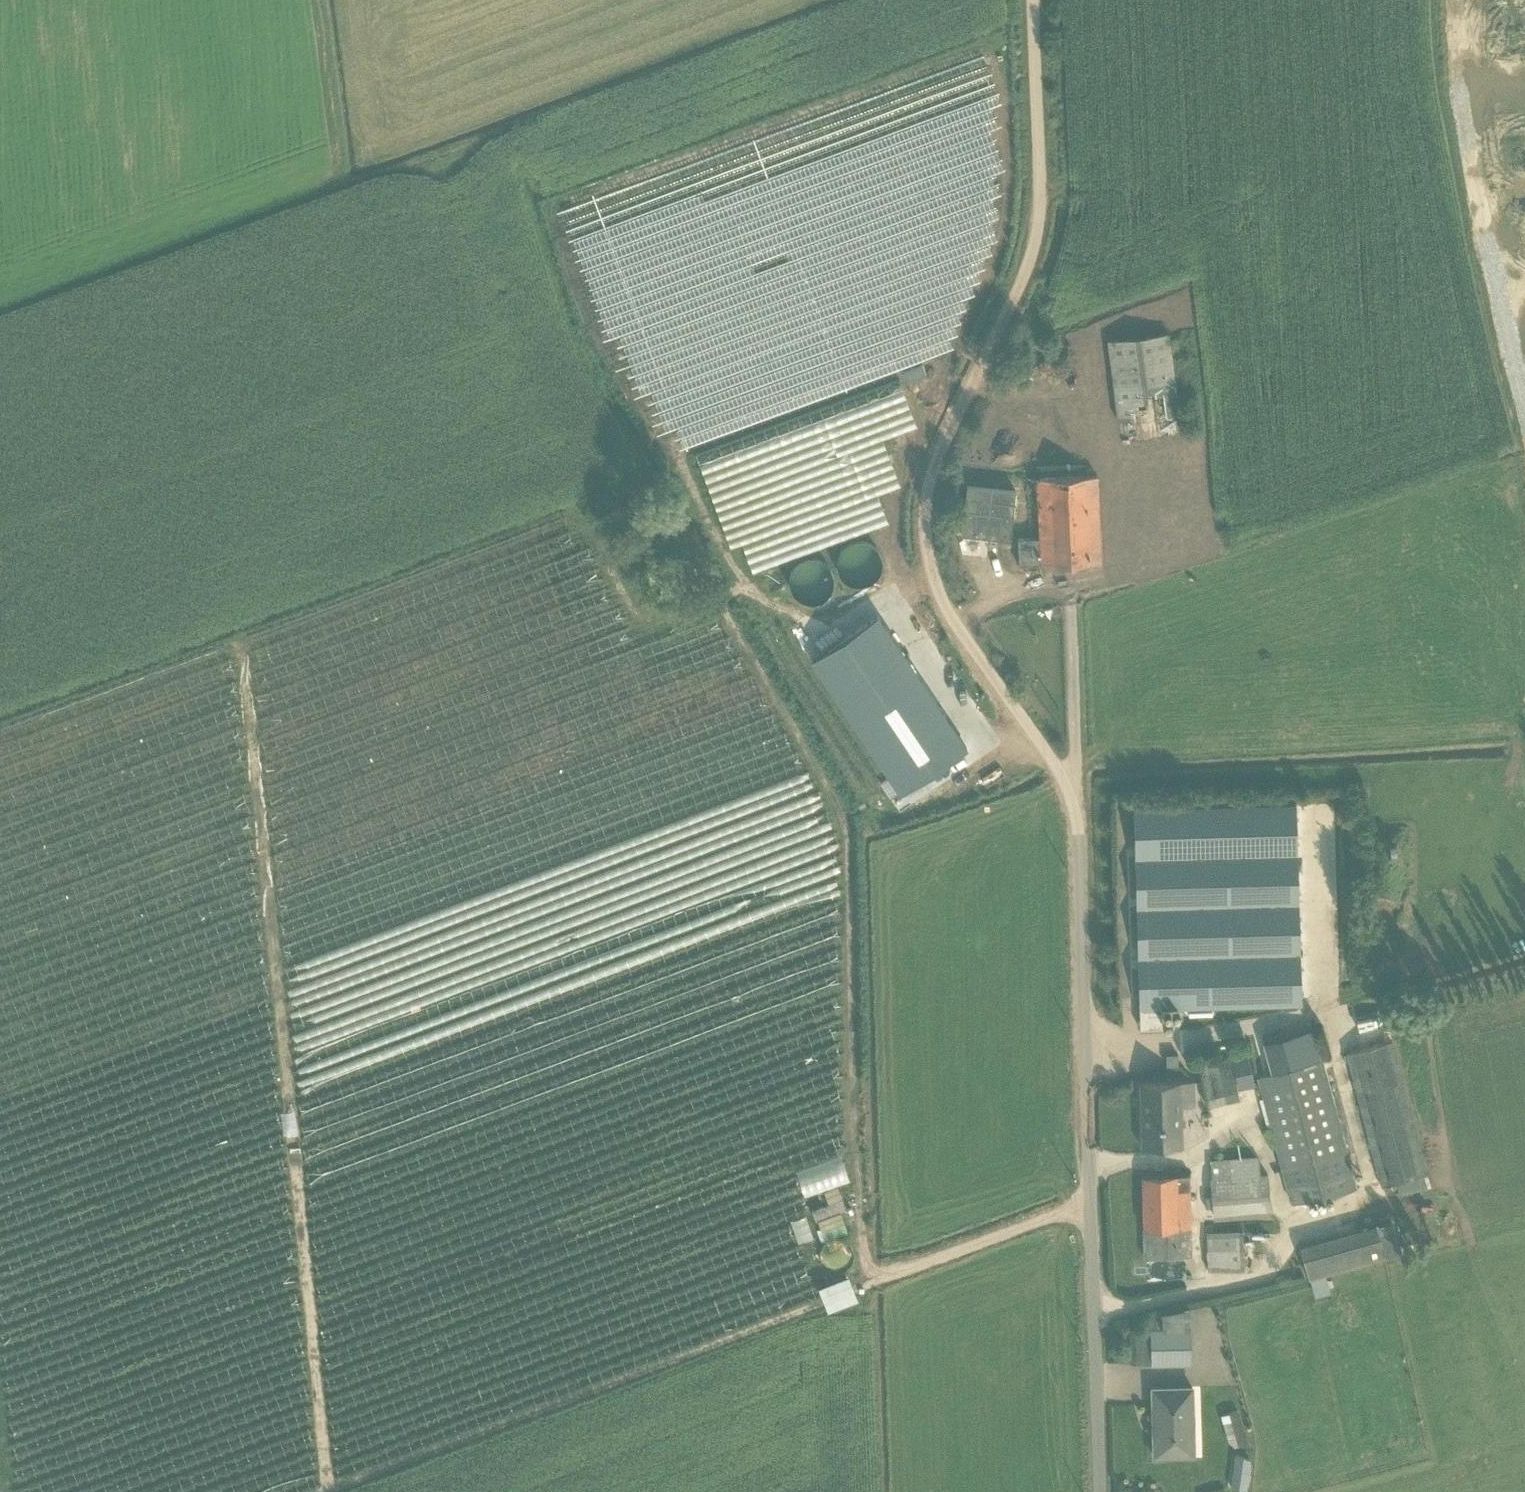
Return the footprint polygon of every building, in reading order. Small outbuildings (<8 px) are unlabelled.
[(1122,445),(1130,517),(1189,509),(1177,413),(1179,412),(1169,333),(1107,341),(1117,420),(1120,444),(1122,445)] [(1002,479),(1004,539),(1017,538),(1019,564),(1100,561),(1098,491),(1102,490),(1101,478),(1097,478),(1097,475),(1096,474),(1096,470),(1084,470),(1084,458),(1082,457),(1081,440),(1035,443),(1037,477),(1002,479)] [(1297,798),(1128,803),(1134,1025),(1160,1024),(1159,1010),(1303,1006),(1297,798)] [(1367,1010),(1345,1012),(1346,1023),(1368,1021),(1367,1010)] [(1348,1055),(1376,1166),(1421,1155),(1392,1043),(1348,1055)] [(1207,1058),(1216,1093),(1258,1082),(1248,1048),(1207,1058)] [(1266,1082),(1293,1189),(1347,1176),(1320,1068),(1266,1082)] [(1142,1087),(1144,1145),(1181,1143),(1180,1110),(1189,1109),(1188,1085),(1142,1087)] [(1217,1145),(1213,1193),(1261,1197),(1265,1149),(1217,1145)] [(1137,1169),(1135,1246),(1183,1247),(1185,1170),(1137,1169)] [(824,1180),(812,1185),(817,1197),(801,1204),(806,1215),(834,1204),(824,1180)] [(1296,1203),(1320,1198),(1317,1188),(1293,1193),(1296,1203)] [(1302,1238),(1314,1286),(1390,1267),(1378,1219),(1302,1238)] [(1232,1227),(1195,1228),(1196,1264),(1232,1264),(1232,1227)] [(834,1264),(835,1242),(813,1241),(812,1263),(834,1264)] [(1211,1312),(1223,1381),(1240,1378),(1232,1330),(1251,1327),(1249,1313),(1268,1310),(1267,1302),(1211,1312)] [(1149,1306),(1148,1350),(1192,1350),(1192,1306),(1149,1306)] [(1151,1385),(1152,1452),(1196,1452),(1195,1384),(1151,1385)]
